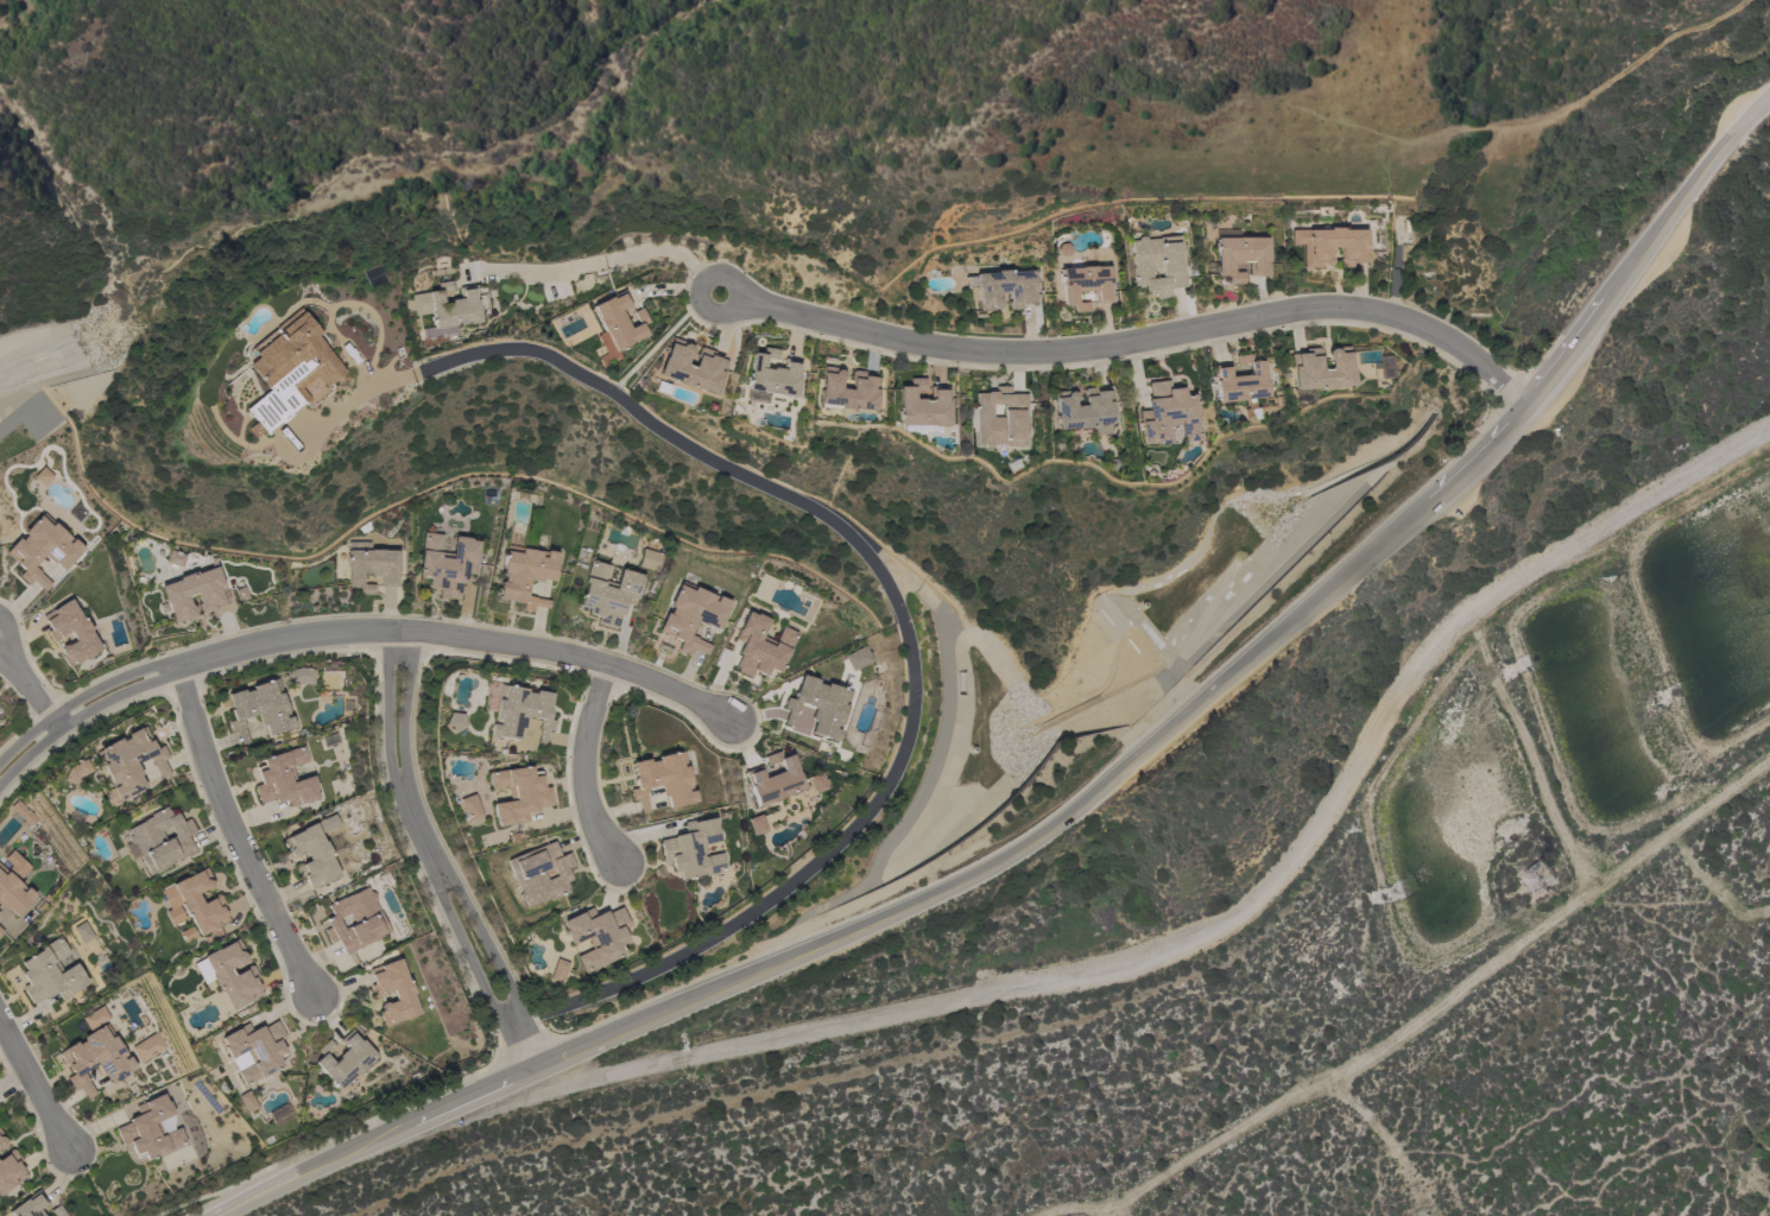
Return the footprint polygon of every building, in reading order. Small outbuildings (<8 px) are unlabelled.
[(1323,267),(1302,268),(1302,245),(1291,245),(1291,230),(1328,230),(1328,228),(1345,228),(1345,229),(1366,229),(1366,262),(1351,262),(1352,267),(1340,267),(1340,266),(1338,266),(1338,260),(1340,260),(1340,247),(1328,247),(1328,256),(1330,258),(1330,260),(1330,262),(1329,265),(1327,266),(1325,266),(1323,265),(1323,267)] [(1158,239),(1158,238),(1181,235),(1184,287),(1169,289),(1169,298),(1155,299),(1155,291),(1143,292),(1143,286),(1132,286),(1131,268),(1132,268),(1131,258),(1132,258),(1131,241),(1137,240),(1138,239),(1139,238),(1142,236),(1144,236),(1145,238),(1146,240),(1158,239)] [(1268,238),(1268,277),(1249,277),(1247,264),(1231,264),(1231,272),(1243,272),(1243,285),(1227,285),(1227,277),(1215,277),(1215,238),(1268,238)] [(1080,268),(1080,267),(1094,266),(1094,267),(1110,266),(1112,303),(1094,304),(1093,291),(1075,292),(1075,303),(1087,303),(1088,312),(1073,312),(1072,305),(1062,305),(1061,286),(1060,286),(1058,270),(1080,268)] [(992,310),(979,311),(978,289),(966,289),(965,277),(975,277),(975,274),(997,273),(997,271),(1012,270),(1012,272),(1033,271),(1035,291),(1036,304),(1020,305),(1020,309),(1010,310),(1010,308),(1007,309),(1007,302),(1009,302),(1009,293),(997,294),(998,299),(999,300),(1000,303),(999,305),(998,308),(995,309),(993,309),(992,308),(992,310)] [(434,290),(432,284),(447,281),(449,291),(437,293),(438,304),(445,303),(445,300),(456,298),(455,289),(472,285),(478,322),(428,329),(425,312),(422,292),(434,290)] [(603,332),(602,332),(596,319),(590,306),(622,291),(631,306),(620,311),(627,328),(637,324),(632,312),(640,308),(647,322),(640,325),(645,335),(627,343),(627,344),(613,352),(603,332)] [(320,384),(318,382),(315,386),(306,375),(291,387),(299,398),(254,433),(252,431),(244,438),(235,428),(245,420),(235,407),(259,390),(257,386),(255,387),(238,365),(247,356),(241,349),(292,309),(311,332),(306,335),(335,370),(320,384)] [(684,365),(693,368),(697,355),(696,355),(698,348),(700,349),(700,348),(714,353),(712,356),(726,361),(721,375),(721,374),(714,394),(694,388),(694,390),(676,384),(677,381),(657,375),(663,359),(664,359),(671,337),(684,342),(684,343),(687,344),(689,346),(690,347),(691,350),(691,353),(690,354),(687,357),(684,365)] [(1334,348),(1347,347),(1349,369),(1351,386),(1330,387),(1330,390),(1313,391),(1313,388),(1291,390),(1288,354),(1303,353),(1303,349),(1319,348),(1319,359),(1317,359),(1319,369),(1326,369),(1326,368),(1327,368),(1327,361),(1325,360),(1325,357),(1325,355),(1325,353),(1326,350),(1328,349),(1330,349),(1334,349),(1334,348)] [(747,373),(748,373),(751,353),(761,354),(763,348),(778,350),(777,360),(764,357),(763,369),(771,370),(771,368),(782,369),(783,359),(799,361),(795,399),(779,397),(779,395),(745,390),(747,373)] [(1250,354),(1250,361),(1260,361),(1262,380),(1264,380),(1265,397),(1243,399),(1243,400),(1228,401),(1228,400),(1214,403),(1210,366),(1228,365),(1229,376),(1249,375),(1247,365),(1234,366),(1233,356),(1250,354)] [(1389,377),(1388,356),(1376,357),(1377,378),(1389,377)] [(837,388),(849,390),(851,379),(849,379),(849,372),(852,372),(852,370),(864,372),(862,376),(877,378),(873,411),(852,408),(852,410),(836,408),(836,406),(816,404),(817,390),(818,390),(820,373),(821,373),(821,367),(828,367),(828,374),(832,374),(832,372),(833,370),(835,369),(839,370),(841,372),(841,374),(841,376),(841,379),(839,380),(837,388)] [(896,387),(908,387),(908,379),(924,379),(924,391),(912,391),(912,399),(922,399),(922,400),(928,400),(928,387),(948,387),(948,425),(947,425),(947,426),(931,426),(931,425),(919,425),(919,435),(909,435),(909,425),(896,425),(896,387)] [(1167,381),(1168,390),(1181,387),(1181,395),(1191,394),(1196,441),(1178,442),(1176,425),(1163,426),(1165,443),(1150,445),(1150,443),(1140,444),(1137,412),(1145,411),(1144,399),(1148,399),(1146,384),(1167,381)] [(994,392),(994,386),(1010,386),(1010,394),(1026,394),(1026,446),(1004,446),(1004,444),(991,444),(990,446),(988,449),(985,449),(982,448),(981,446),(981,445),(974,445),(974,432),(974,393),(985,393),(986,392),(994,392)] [(1073,406),(1085,405),(1082,388),(1091,388),(1092,395),(1093,395),(1093,392),(1105,391),(1105,392),(1110,391),(1113,424),(1108,424),(1110,433),(1093,435),(1092,428),(1087,428),(1087,429),(1079,430),(1077,429),(1076,429),(1076,428),(1055,430),(1054,416),(1055,416),(1052,393),(1064,391),(1064,393),(1067,392),(1069,392),(1072,392),(1074,394),(1074,397),(1074,399),(1073,401),(1073,406)] [(32,479),(44,486),(51,474),(39,467),(32,479)] [(33,581),(29,585),(18,576),(24,571),(5,553),(8,551),(7,550),(18,538),(20,540),(25,536),(23,533),(39,515),(40,517),(44,513),(70,539),(67,542),(69,544),(72,539),(83,549),(78,553),(63,571),(53,563),(51,564),(43,556),(33,565),(40,572),(39,574),(51,584),(44,591),(33,581)] [(423,533),(442,536),(440,552),(451,553),(454,537),(470,539),(469,540),(479,542),(474,575),(466,574),(463,584),(461,584),(459,600),(438,597),(438,590),(428,589),(428,588),(426,588),(428,580),(426,580),(426,577),(422,577),(422,580),(417,578),(423,533)] [(641,547),(662,553),(657,571),(637,565),(641,547)] [(167,549),(173,551),(173,550),(178,551),(178,552),(184,555),(181,566),(164,562),(167,549)] [(552,581),(541,580),(541,583),(527,581),(525,596),(535,597),(535,598),(549,601),(548,609),(533,607),(532,612),(521,610),(521,603),(512,602),(512,601),(497,598),(500,582),(502,582),(504,574),(501,572),(505,551),(519,553),(520,549),(541,552),(539,557),(544,558),(545,551),(557,553),(552,581)] [(398,551),(398,587),(380,587),(380,576),(369,576),(369,574),(361,574),(361,584),(373,584),(373,595),(358,595),(358,588),(348,588),(348,568),(347,568),(347,550),(398,551)] [(603,581),(615,584),(619,569),(643,576),(637,596),(638,596),(636,607),(625,603),(621,616),(620,615),(617,629),(596,623),(598,618),(586,614),(587,609),(579,607),(584,583),(583,583),(589,560),(608,566),(603,581)] [(187,619),(173,623),(165,603),(164,603),(158,587),(178,580),(178,578),(195,571),(196,574),(216,566),(223,585),(222,587),(223,589),(225,589),(228,600),(214,606),(216,610),(202,615),(202,613),(201,614),(197,604),(198,604),(195,595),(194,596),(194,594),(188,596),(188,598),(190,604),(191,607),(194,609),(194,612),(192,614),(191,616),(189,618),(187,618),(187,619)] [(693,650),(690,654),(677,650),(681,642),(657,632),(659,627),(658,627),(665,613),(668,614),(671,608),(668,607),(677,584),(679,585),(681,582),(689,585),(687,589),(691,591),(694,587),(714,596),(712,601),(715,602),(718,596),(729,602),(727,608),(728,608),(718,631),(706,625),(704,627),(694,622),(688,634),(697,638),(696,639),(710,646),(706,656),(693,650)] [(74,641),(69,632),(59,638),(61,639),(55,642),(53,641),(51,642),(46,632),(50,631),(44,621),(53,615),(51,610),(70,598),(82,619),(83,618),(90,629),(89,631),(101,650),(89,657),(88,656),(68,667),(61,657),(62,656),(61,654),(59,651),(59,648),(61,647),(63,645),(65,645),(67,646),(74,641)] [(769,620),(761,635),(775,642),(782,626),(797,634),(778,673),(772,670),(769,678),(753,671),(750,678),(733,670),(740,656),(737,654),(741,644),(734,640),(747,612),(754,615),(756,614),(769,620)] [(843,654),(865,645),(867,652),(870,651),(870,653),(868,653),(872,660),(851,670),(843,654)] [(299,666),(305,667),(305,666),(309,667),(314,669),(312,684),(301,683),(289,686),(284,671),(299,666)] [(788,709),(783,708),(785,698),(791,699),(795,689),(796,689),(801,674),(817,680),(816,684),(824,686),(826,684),(852,692),(839,730),(840,730),(836,741),(809,733),(814,721),(810,720),(814,709),(799,704),(796,714),(795,714),(791,727),(783,724),(788,709)] [(242,690),(244,692),(252,690),(251,688),(277,678),(282,692),(280,694),(287,712),(283,714),(284,718),(291,716),(295,727),(267,736),(263,724),(260,726),(255,714),(241,717),(245,727),(244,728),(248,742),(241,745),(236,730),(230,732),(227,722),(233,721),(229,710),(230,709),(226,695),(242,690)] [(482,709),(487,682),(498,683),(498,685),(525,690),(524,692),(533,694),(533,691),(551,694),(548,709),(549,709),(548,720),(554,721),(552,730),(546,730),(544,745),(536,743),(538,729),(537,728),(538,720),(524,717),(521,729),(518,728),(516,740),(488,735),(491,724),(492,717),(493,718),(494,711),(482,709)] [(461,714),(463,726),(451,732),(448,729),(447,730),(445,728),(445,727),(442,723),(448,711),(461,714)] [(110,803),(103,792),(110,787),(112,788),(116,785),(115,783),(112,785),(95,753),(99,750),(97,749),(119,737),(121,741),(127,739),(126,735),(139,728),(141,734),(140,734),(144,740),(145,739),(146,742),(150,740),(154,749),(162,746),(169,758),(163,760),(169,774),(160,779),(153,766),(152,766),(147,758),(135,764),(141,774),(139,775),(145,787),(124,798),(124,797),(118,800),(118,799),(110,803)] [(302,746),(308,761),(291,767),(296,781),(312,775),(316,788),(315,790),(317,798),(289,808),(285,799),(274,803),(273,799),(259,804),(253,786),(259,785),(255,772),(257,772),(255,767),(263,766),(260,760),(302,746)] [(683,752),(691,791),(694,791),(695,802),(689,803),(689,804),(668,809),(665,797),(662,797),(659,785),(644,788),(646,798),(645,798),(649,812),(640,813),(638,799),(632,800),(630,790),(636,788),(633,778),(634,778),(631,762),(647,759),(649,762),(657,761),(656,758),(683,752)] [(783,770),(779,760),(766,765),(764,756),(779,752),(782,758),(790,754),(797,773),(798,773),(804,788),(783,797),(784,797),(757,808),(744,772),(760,766),(765,778),(771,775),(770,774),(783,770)] [(508,802),(506,786),(488,790),(486,773),(530,766),(531,772),(539,771),(542,788),(549,787),(551,805),(536,808),(537,811),(525,812),(526,822),(497,826),(494,817),(493,817),(491,804),(508,802)] [(808,777),(821,772),(823,778),(826,778),(827,780),(823,781),(827,787),(814,792),(808,777)] [(472,793),(480,815),(464,819),(457,799),(472,793)] [(8,807),(28,827),(35,819),(15,800),(8,807)] [(167,811),(169,810),(171,816),(176,813),(181,823),(189,819),(195,832),(187,836),(195,851),(150,875),(139,855),(131,860),(124,844),(129,842),(128,841),(128,838),(128,837),(129,836),(127,830),(144,821),(150,817),(150,815),(165,806),(167,811)] [(752,836),(764,831),(759,815),(746,819),(752,836)] [(323,842),(324,841),(331,856),(330,856),(339,875),(320,885),(310,889),(308,885),(308,886),(303,876),(298,879),(293,868),(309,861),(304,851),(299,853),(298,855),(297,856),(295,857),(292,857),(291,856),(290,855),(287,851),(286,853),(282,840),(302,831),(301,829),(318,821),(317,819),(321,817),(321,819),(327,817),(331,828),(318,834),(323,842)] [(721,853),(725,872),(703,876),(703,874),(679,880),(677,872),(672,873),(670,860),(663,861),(659,841),(672,838),(672,836),(685,834),(683,823),(693,821),(694,822),(714,818),(715,828),(716,828),(719,838),(718,838),(719,841),(703,844),(706,856),(721,853)] [(514,881),(513,881),(506,860),(554,842),(560,856),(568,853),(574,867),(567,869),(570,880),(564,882),(567,888),(568,893),(551,899),(551,898),(537,904),(537,902),(525,907),(524,901),(520,901),(519,899),(518,897),(518,894),(519,893),(514,881)] [(4,912),(0,908),(0,866),(5,870),(11,864),(4,857),(12,849),(30,866),(17,881),(21,886),(18,889),(21,893),(26,887),(34,895),(30,900),(30,901),(15,917),(7,908),(4,912)] [(178,920),(171,907),(172,907),(163,887),(171,884),(171,885),(184,878),(184,879),(206,868),(210,880),(209,881),(210,882),(211,884),(211,886),(210,888),(208,891),(207,891),(204,891),(203,891),(196,894),(202,904),(219,895),(225,905),(220,907),(228,922),(198,937),(188,917),(187,918),(185,917),(178,920)] [(379,912),(380,912),(390,932),(344,955),(337,939),(330,944),(323,931),(329,927),(324,919),(331,916),(327,906),(342,898),(342,899),(349,895),(367,887),(369,893),(372,893),(374,894),(375,895),(375,899),(375,900),(374,901),(379,912)] [(630,926),(622,930),(627,939),(626,939),(627,942),(620,945),(625,954),(583,974),(575,957),(592,949),(586,938),(570,945),(563,931),(564,930),(561,922),(590,907),(595,916),(605,911),(606,914),(620,907),(630,926)] [(94,937),(82,944),(72,929),(84,922),(94,937)] [(58,937),(69,952),(56,961),(62,971),(75,963),(88,983),(70,994),(71,995),(62,1001),(56,993),(45,999),(44,998),(32,1005),(21,988),(26,984),(20,974),(24,971),(19,963),(40,950),(39,949),(58,937)] [(203,982),(194,963),(202,958),(201,956),(216,949),(216,950),(236,939),(244,951),(241,952),(244,955),(245,957),(245,961),(244,962),(241,964),(239,965),(236,965),(235,964),(228,968),(232,975),(233,974),(234,975),(244,970),(244,968),(251,964),(258,978),(254,981),(261,994),(229,1011),(220,992),(217,993),(210,978),(203,982)] [(368,969),(378,965),(378,967),(400,958),(406,980),(409,978),(413,994),(412,994),(419,1013),(383,1026),(379,1013),(380,1012),(379,1009),(379,1007),(380,1005),(381,1003),(384,1002),(386,1002),(387,1003),(396,1001),(392,990),(380,994),(381,996),(374,998),(374,996),(373,996),(369,986),(373,984),(369,975),(368,969)] [(555,958),(568,963),(560,983),(548,978),(555,958)] [(90,1011),(109,1000),(115,1011),(97,1022),(90,1011)] [(284,1037),(278,1041),(286,1056),(278,1060),(282,1065),(244,1087),(235,1072),(251,1064),(244,1051),(228,1059),(221,1047),(223,1046),(219,1039),(246,1024),(249,1031),(259,1026),(261,1030),(276,1021),(284,1037)] [(101,1025),(102,1026),(106,1024),(125,1056),(121,1058),(122,1060),(127,1057),(135,1069),(129,1071),(131,1072),(110,1085),(103,1074),(101,1075),(95,1065),(83,1072),(88,1081),(87,1081),(95,1094),(87,1098),(80,1087),(74,1090),(67,1078),(72,1075),(59,1052),(63,1051),(62,1050),(75,1041),(77,1045),(83,1041),(81,1038),(101,1025)] [(337,1091),(327,1078),(328,1078),(314,1063),(322,1056),(316,1050),(328,1039),(335,1047),(325,1056),(333,1064),(339,1058),(337,1056),(347,1047),(343,1044),(342,1046),(337,1041),(352,1030),(375,1057),(337,1091)] [(128,1044),(141,1036),(148,1049),(137,1056),(128,1044)] [(257,1108),(246,1114),(236,1096),(247,1090),(257,1108)] [(173,1116),(173,1120),(172,1123),(172,1130),(179,1127),(187,1142),(146,1161),(144,1155),(137,1159),(129,1144),(122,1146),(114,1129),(128,1122),(127,1120),(138,1115),(134,1107),(162,1094),(166,1102),(167,1101),(173,1114),(172,1114),(173,1116)] [(266,1114),(285,1103),(291,1113),(272,1123),(266,1114)] [(14,1185),(0,1195),(0,1159),(6,1154),(5,1153),(11,1150),(12,1151),(13,1150),(21,1161),(18,1164),(26,1176),(15,1184),(14,1183),(13,1184),(14,1185)] [(39,1211),(43,1215),(9,1215),(7,1214),(8,1212),(8,1211),(25,1198),(26,1199),(37,1191),(48,1204),(39,1211)] [(57,1205),(66,1215),(53,1215),(50,1211),(57,1205)]
